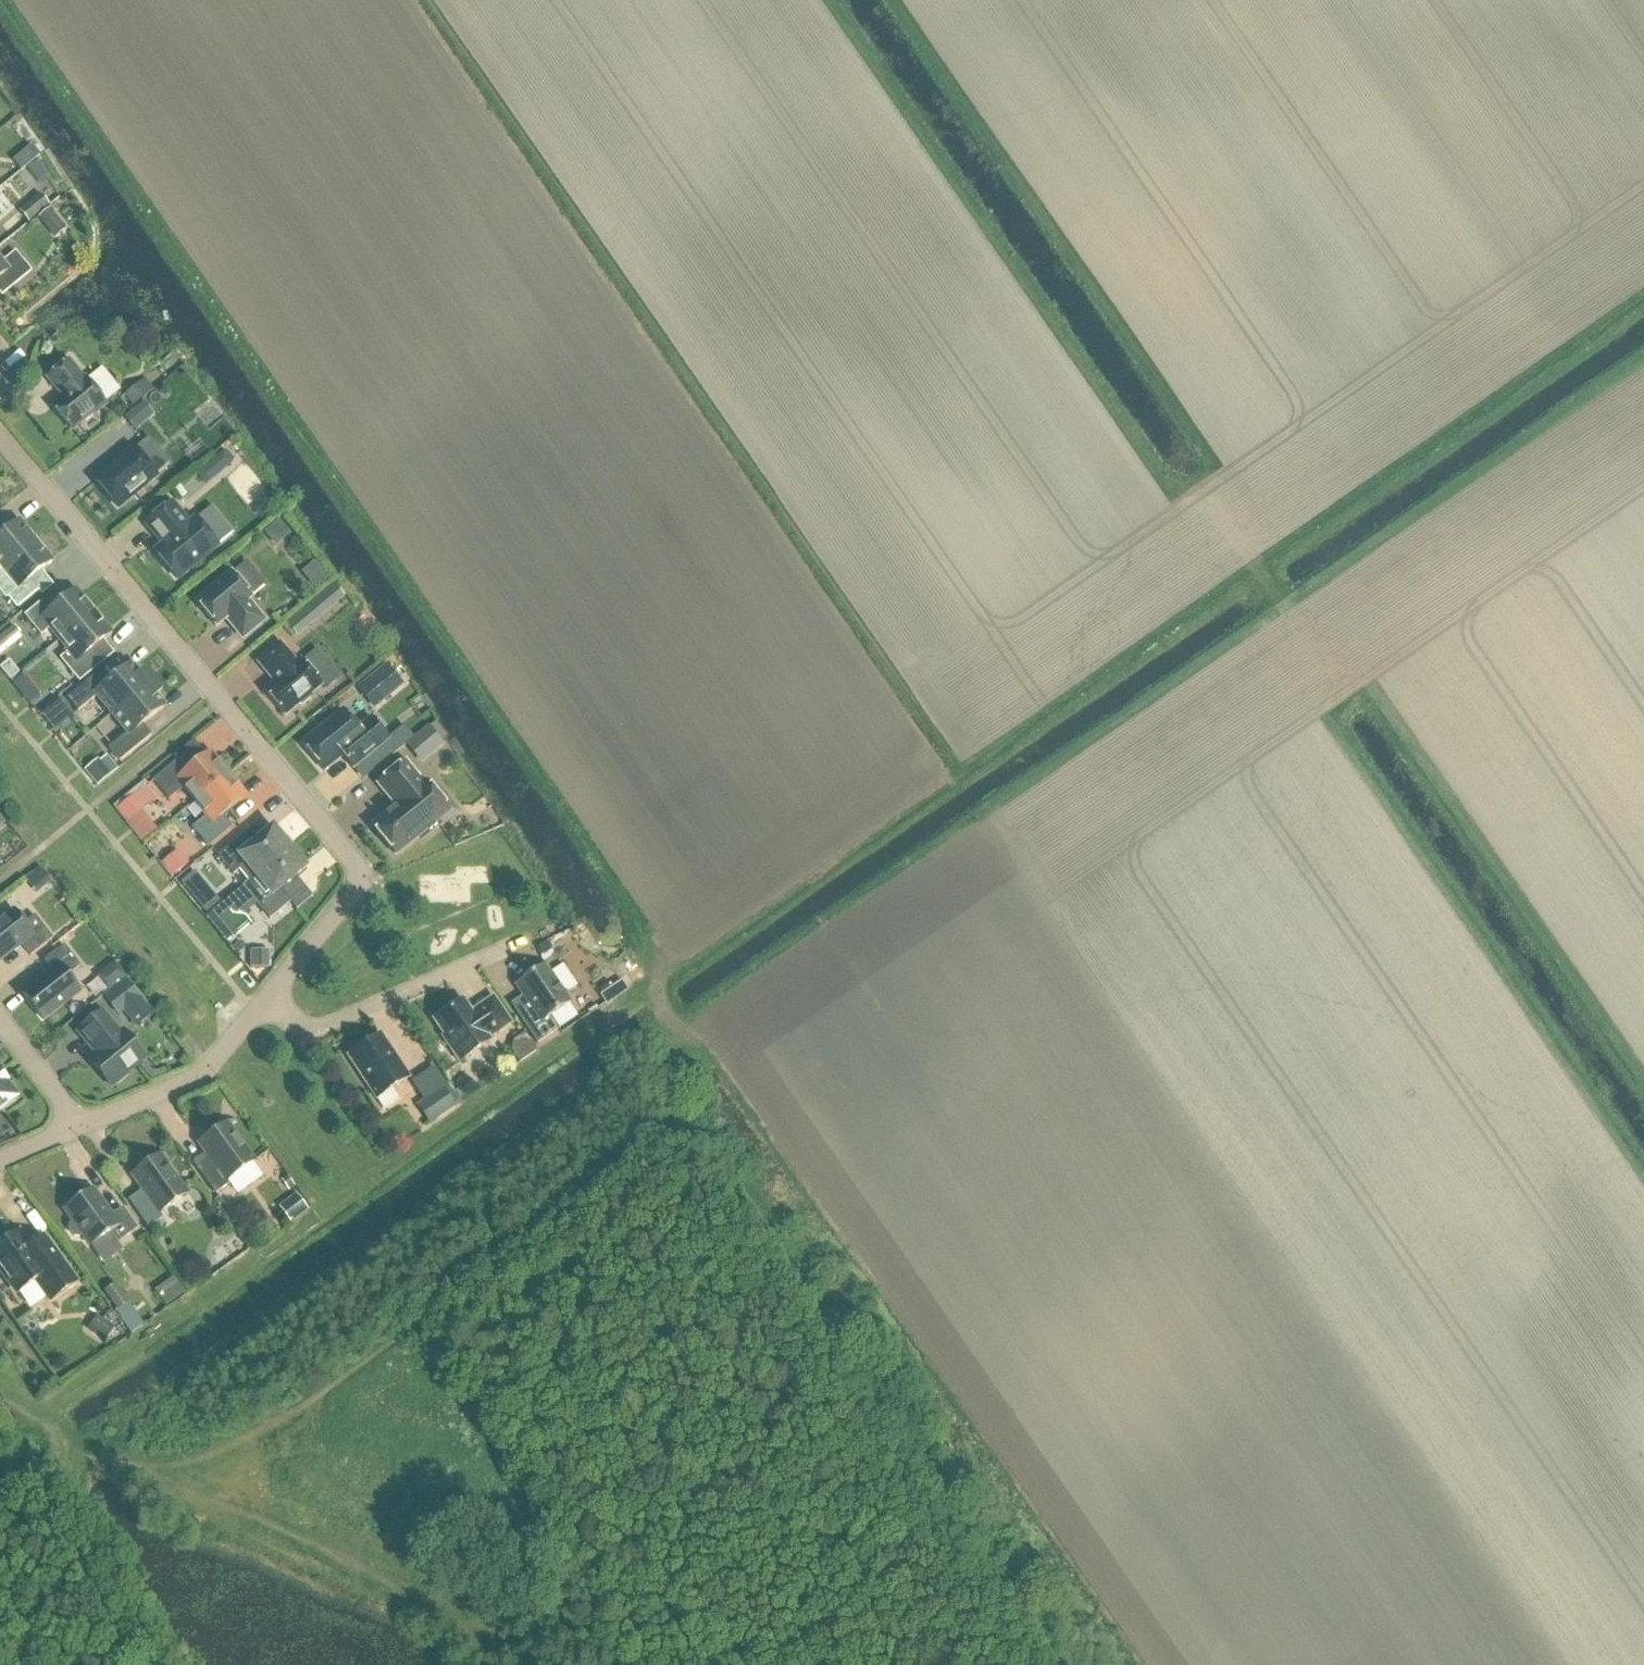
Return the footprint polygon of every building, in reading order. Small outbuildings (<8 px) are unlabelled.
[(31,147),(13,162),(21,172),(40,157),(31,147)] [(20,213),(29,224),(51,206),(41,195),(20,213)] [(51,211),(39,220),(55,240),(67,230),(51,211)] [(2,297),(32,272),(15,252),(2,263),(0,261),(0,295),(2,297)] [(62,398),(51,406),(72,432),(93,415),(94,416),(107,406),(85,379),(84,380),(69,361),(47,379),(62,398)] [(120,402),(129,412),(153,390),(144,380),(120,402)] [(167,409),(154,392),(113,425),(127,442),(167,409)] [(156,478),(134,451),(96,483),(117,509),(156,478)] [(233,465),(224,453),(213,462),(219,470),(225,471),(233,465)] [(189,526),(171,505),(146,526),(164,547),(155,554),(177,581),(217,548),(195,521),(189,526)] [(278,519),(261,532),(276,551),(293,538),(278,519)] [(19,521),(0,537),(0,568),(2,570),(36,542),(19,521)] [(36,542),(2,570),(0,572),(0,588),(9,599),(18,610),(39,592),(30,582),(53,562),(36,542)] [(303,573),(317,590),(330,580),(316,563),(303,573)] [(226,620),(243,640),(264,623),(247,602),(252,599),(233,575),(197,605),(216,628),(226,620)] [(45,600),(24,618),(41,638),(50,631),(59,642),(94,613),(75,591),(53,610),(45,600)] [(315,600),(285,625),(296,638),(325,613),(315,600)] [(94,613),(59,642),(68,653),(59,660),(76,681),(97,663),(89,654),(112,635),(94,613)] [(297,665),(281,645),(257,664),(274,684),(264,693),(285,718),(322,688),(301,662),(297,665)] [(96,698),(111,717),(151,684),(142,673),(138,677),(130,666),(107,685),(99,674),(67,700),(78,714),(96,698)] [(403,688),(385,668),(363,687),(381,708),(403,688)] [(12,686),(29,706),(42,695),(25,675),(12,686)] [(151,684),(111,717),(127,735),(108,750),(119,764),(151,737),(142,727),(164,708),(156,698),(160,695),(151,684)] [(389,741),(371,719),(358,730),(343,711),(301,745),(324,773),(354,749),(364,761),(389,741)] [(405,748),(408,746),(414,741),(404,729),(395,736),(405,748)] [(408,746),(423,763),(443,746),(428,729),(408,746)] [(183,789),(195,803),(228,776),(210,754),(192,769),(185,772),(176,762),(152,782),(168,801),(183,789)] [(92,762),(99,779),(115,772),(108,755),(92,762)] [(397,808),(371,829),(394,856),(418,837),(422,842),(440,827),(436,822),(448,812),(426,784),(423,787),(404,764),(378,785),(397,808)] [(192,829),(208,849),(232,829),(223,818),(227,813),(246,798),(228,776),(195,803),(206,817),(192,829)] [(116,811),(127,824),(156,802),(146,788),(116,811)] [(246,866),(255,877),(292,847),(286,841),(281,840),(272,830),(247,851),(239,840),(217,858),(233,877),(246,866)] [(252,900),(269,921),(291,904),(280,890),(305,870),(297,860),(297,854),(292,847),(255,877),(241,887),(252,900)] [(190,871),(176,853),(158,867),(173,885),(190,871)] [(196,874),(183,884),(191,894),(204,883),(196,874)] [(303,899),(317,886),(305,874),(291,887),(303,899)] [(23,924),(14,912),(0,922),(0,962),(21,946),(30,958),(53,940),(34,916),(23,924)] [(22,995),(42,1021),(78,993),(67,979),(80,969),(64,947),(43,963),(51,973),(22,995)] [(251,970),(247,970),(260,986),(274,971),(270,971),(270,953),(251,953),(251,970)] [(534,1014),(521,1022),(537,1046),(559,1031),(550,1019),(570,1005),(544,967),(515,986),(534,1014)] [(105,998),(118,1015),(123,1011),(136,1028),(152,1015),(139,999),(125,982),(105,998)] [(461,1003),(435,1021),(446,1037),(442,1039),(460,1064),(489,1044),(487,1041),(511,1025),(493,1000),(476,1011),(477,1012),(471,1017),(461,1003)] [(123,1035),(120,1038),(102,1016),(80,1034),(98,1056),(90,1063),(110,1087),(115,1084),(117,1087),(129,1078),(126,1074),(144,1060),(123,1035)] [(391,1091),(409,1079),(380,1036),(348,1058),(376,1101),(382,1110),(397,1100),(391,1091)] [(448,1090),(436,1072),(414,1086),(426,1104),(448,1090)] [(15,1100),(4,1086),(6,1084),(0,1077),(0,1112),(15,1100)] [(458,1086),(428,1108),(435,1117),(465,1096),(458,1086)] [(196,1169),(215,1196),(229,1186),(227,1182),(254,1163),(227,1125),(199,1146),(207,1157),(206,1162),(196,1169)] [(160,1158),(132,1178),(140,1189),(139,1195),(128,1202),(148,1231),(163,1220),(159,1215),(187,1195),(160,1158)] [(70,1227),(69,1232),(74,1239),(79,1239),(82,1237),(91,1248),(110,1234),(118,1245),(137,1231),(122,1210),(111,1217),(92,1191),(64,1211),(73,1225),(70,1227)] [(18,1296),(37,1282),(52,1303),(76,1285),(42,1238),(28,1248),(17,1234),(0,1246),(0,1271),(18,1296)] [(173,1279),(155,1292),(167,1308),(184,1295),(173,1279)] [(128,1304),(116,1286),(105,1294),(117,1312),(128,1304)] [(102,1319),(92,1334),(104,1342),(114,1327),(102,1319)]
